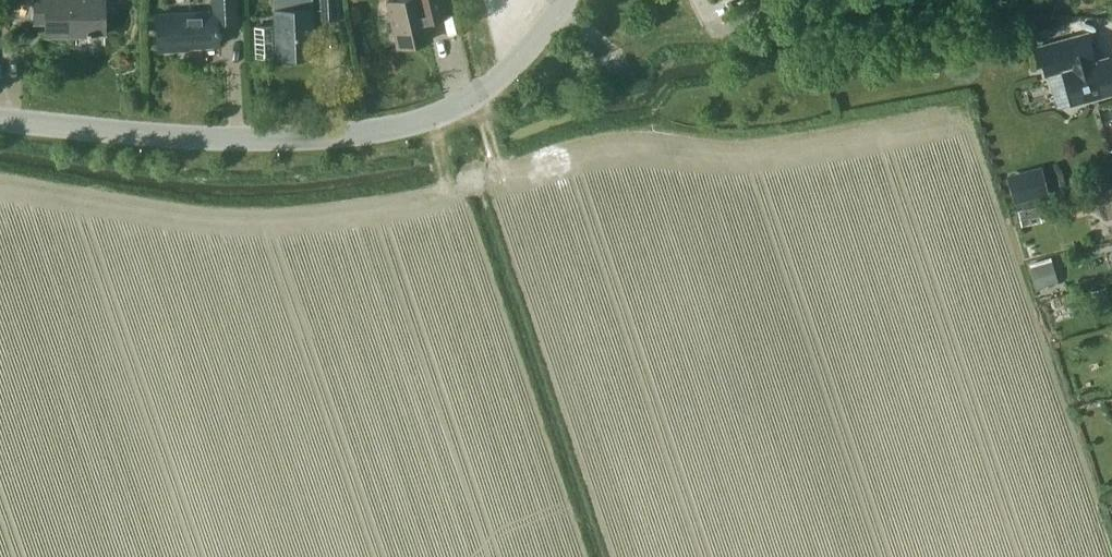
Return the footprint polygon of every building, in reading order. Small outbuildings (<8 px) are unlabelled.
[(87,37),(90,37),(90,32),(105,32),(104,0),(34,0),(35,22),(46,22),(46,35),(87,35),(87,37)] [(158,50),(178,49),(178,47),(219,44),(217,22),(237,21),(236,0),(213,0),(213,10),(156,13),(158,50)] [(312,0),(273,0),(274,26),(255,27),(256,58),(315,55),(314,33),(312,33),(311,23),(313,23),(312,0)] [(322,18),(339,17),(339,0),(321,0),(322,18)] [(437,0),(392,0),(388,1),(399,47),(431,40),(425,16),(440,12),(437,0)] [(1085,29),(1041,41),(1050,72),(1061,69),(1071,104),(1111,93),(1111,77),(1106,57),(1094,60),(1085,29)] [(964,50),(980,47),(976,33),(960,36),(964,50)] [(1013,204),(1049,195),(1041,166),(1006,175),(1013,204)] [(1040,221),(1037,205),(1017,210),(1021,225),(1040,221)] [(1036,288),(1058,281),(1052,260),(1030,266),(1036,288)]
